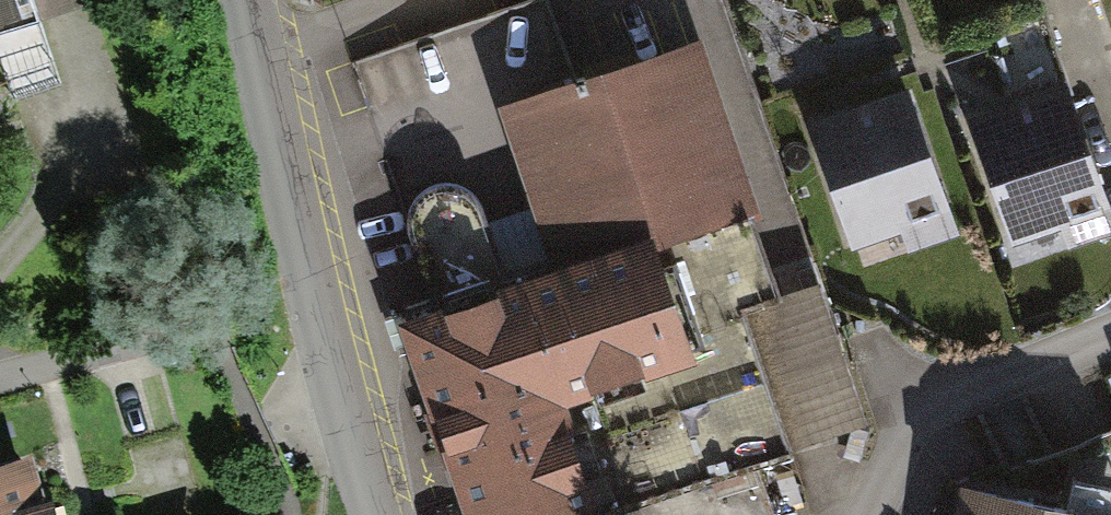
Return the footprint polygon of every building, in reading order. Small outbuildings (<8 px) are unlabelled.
[(37,6),(34,0),(0,0),(0,19),(37,6)] [(37,6),(40,15),(84,0),(34,0),(37,6)] [(695,27),(505,96),(561,251),(646,220),(650,231),(756,193),(695,27)] [(1065,87),(973,118),(1018,255),(1110,224),(1065,87)] [(953,226),(907,88),(814,119),(860,256),(953,226)] [(398,310),(464,491),(473,514),(588,514),(605,509),(559,382),(688,336),(650,231),(646,220),(561,251),(398,310)] [(847,325),(772,339),(794,461),(869,447),(847,325)] [(0,464),(0,514),(48,514),(32,455),(0,464)] [(964,488),(959,514),(1108,514),(964,488)]
